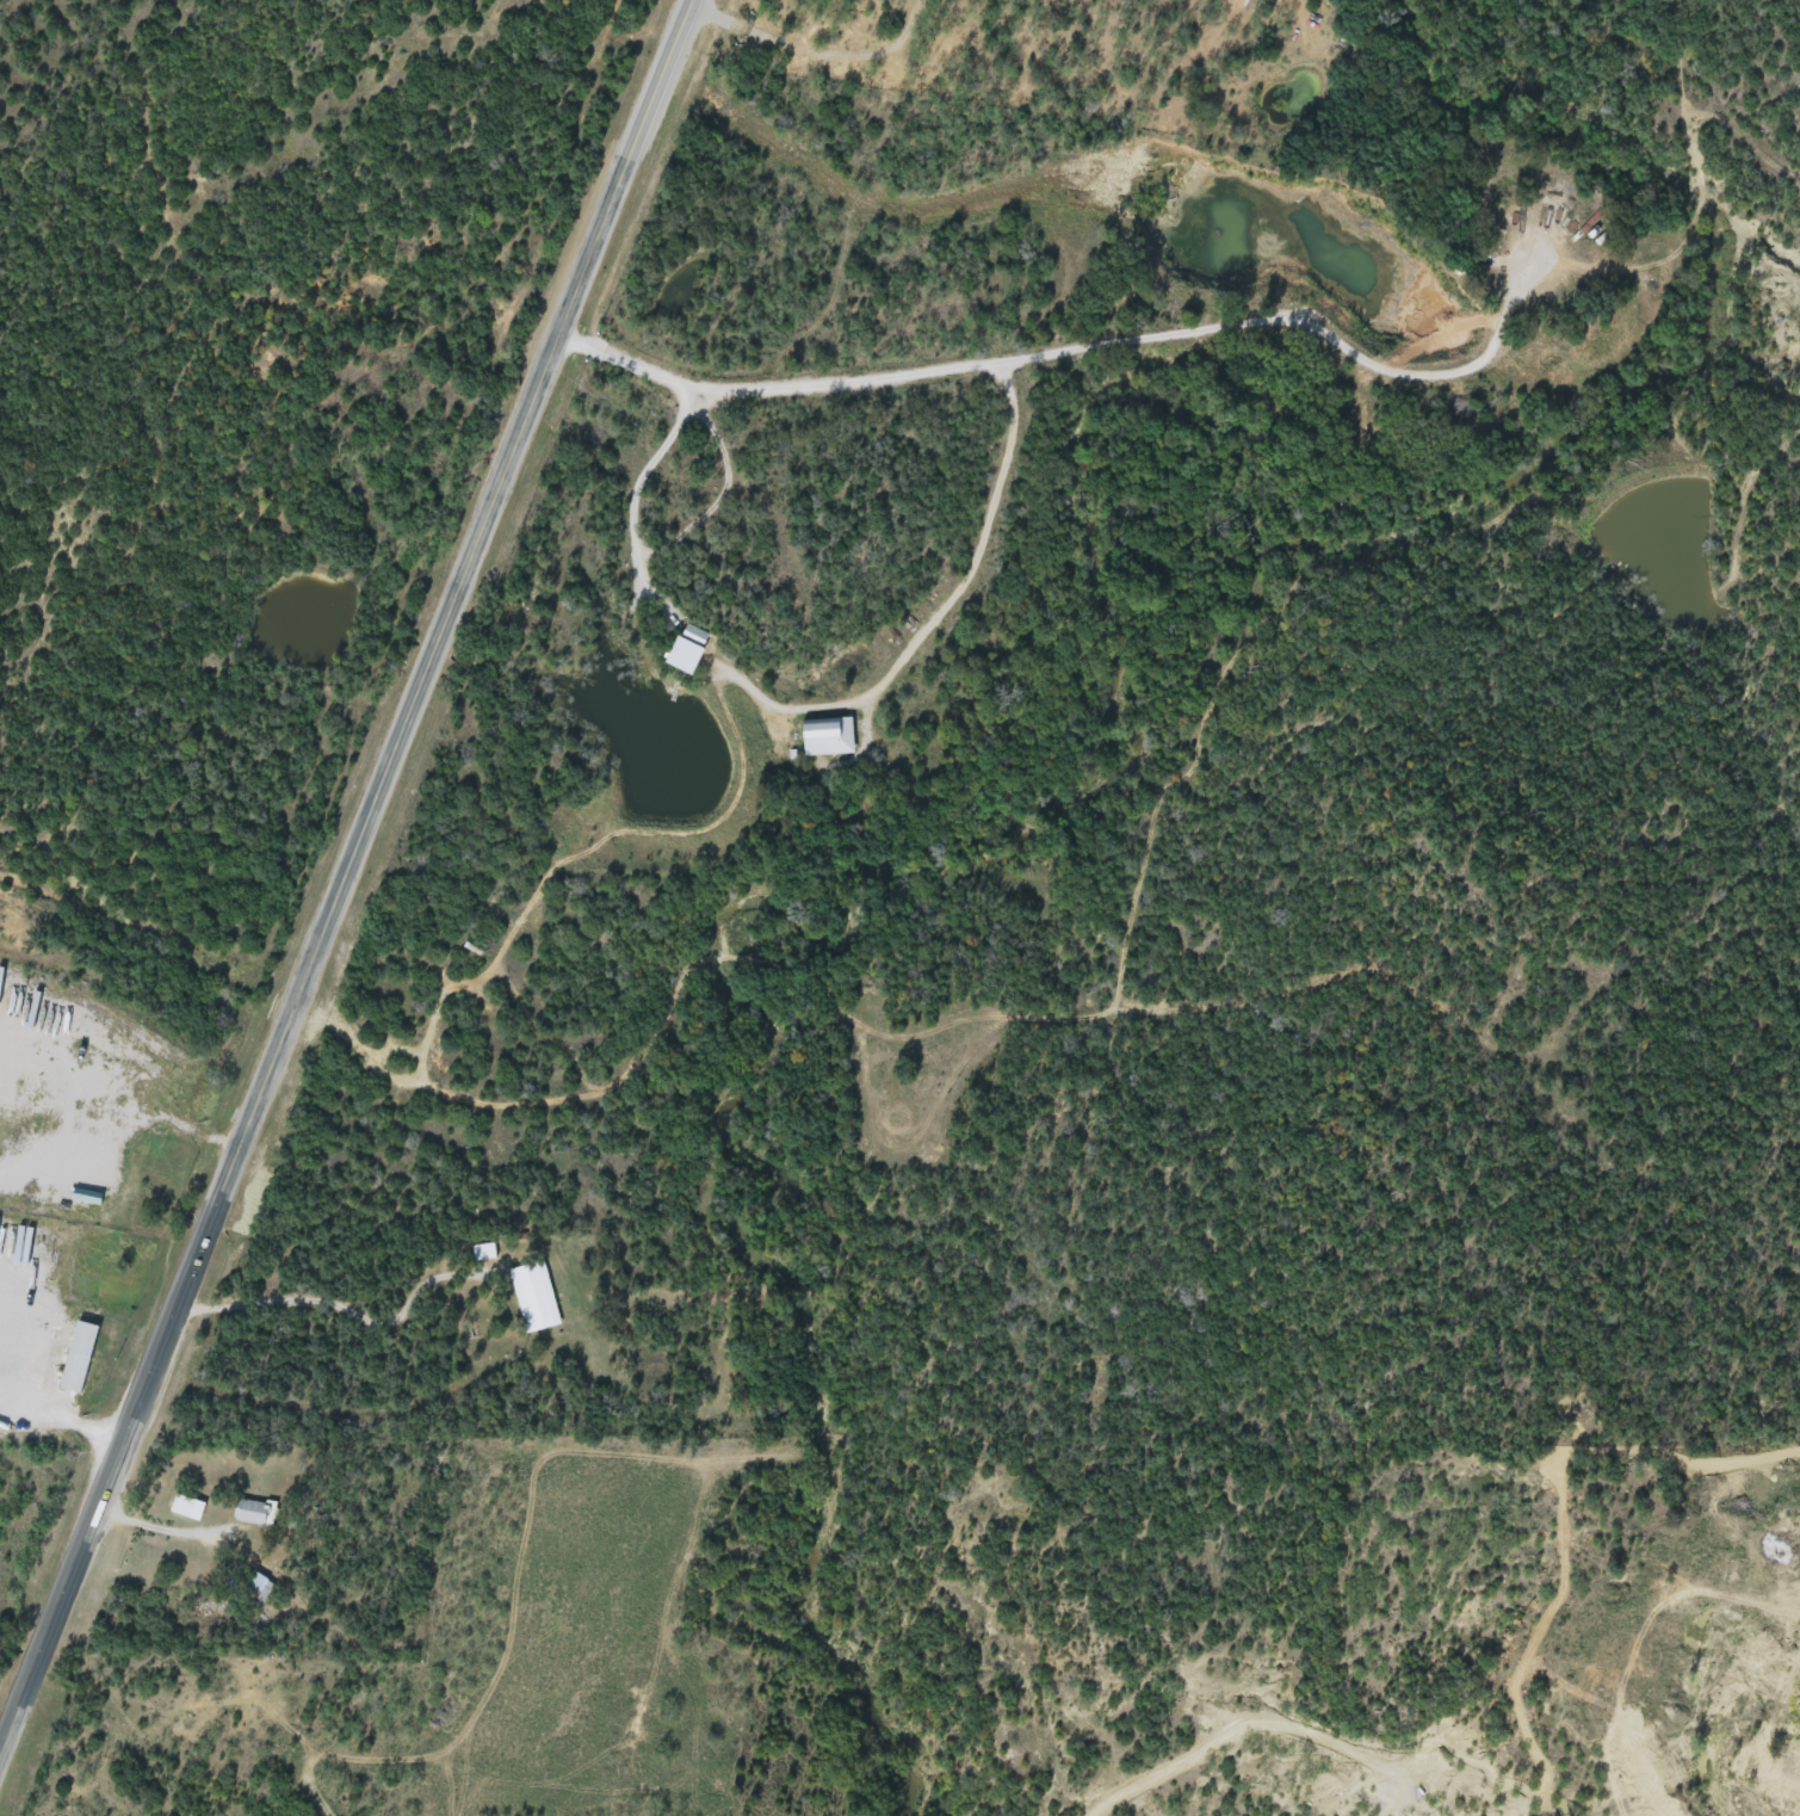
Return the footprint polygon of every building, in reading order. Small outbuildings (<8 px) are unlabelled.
[(656,663),(679,619),(704,632),(681,677),(656,663)] [(474,1246),(496,1243),(497,1258),(475,1261),(474,1246)] [(548,1261),(563,1326),(525,1334),(509,1270),(548,1261)] [(63,1389),(82,1320),(106,1327),(87,1395),(63,1389)] [(203,1521),(172,1511),(178,1491),(209,1502),(203,1521)] [(279,1505),(274,1527),(236,1520),(241,1497),(279,1505)]
